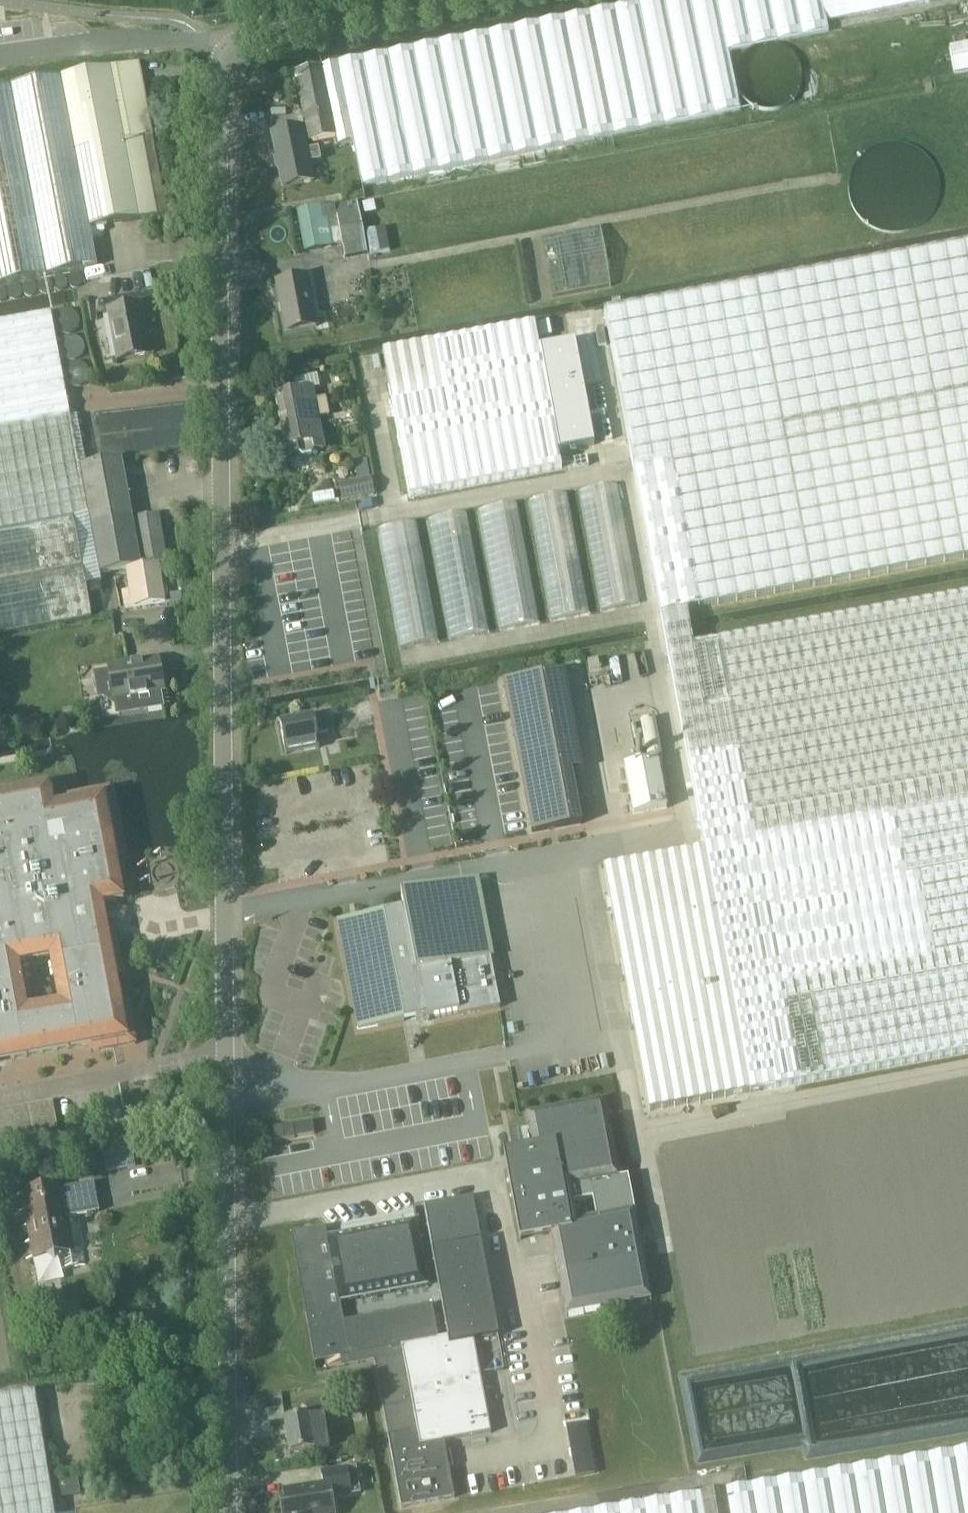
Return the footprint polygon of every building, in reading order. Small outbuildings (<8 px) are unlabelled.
[(539,23),(323,67),(330,102),(337,137),(339,146),(354,142),(363,185),(566,145),(739,110),(728,51),(829,31),(827,20),(932,0),(651,0),(539,23)] [(951,47),(956,73),(967,71),(967,44),(951,47)] [(799,85),(799,79),(799,74),(797,68),(794,63),(791,59),(786,55),(782,52),(776,50),(771,50),(765,50),(759,51),(753,55),(749,58),(745,63),(743,67),(741,72),(740,79),(740,84),(742,90),(745,95),(748,100),(753,103),(757,106),(762,108),(769,109),(774,108),(779,107),(785,104),(789,101),(794,96),(797,90),(799,85)] [(90,229),(158,216),(159,220),(169,219),(166,206),(157,207),(144,139),(154,137),(140,62),(0,88),(0,285),(98,266),(90,229)] [(301,108),(330,102),(323,67),(295,73),(301,108)] [(308,142),(337,137),(330,102),(301,108),(308,142)] [(302,128),(273,134),(285,188),(313,182),(309,163),(321,161),(319,148),(307,150),(302,128)] [(938,196),(939,187),(938,178),(936,170),(932,163),(927,157),(920,151),(913,147),(904,144),(896,143),(887,143),(877,146),(869,150),(863,156),(857,163),(853,170),(851,177),(850,186),(851,196),(853,205),(857,211),(862,218),(868,223),(875,227),(883,230),(893,232),(904,231),(911,228),(918,225),(925,219),(932,211),(935,205),(938,196)] [(307,251),(335,246),(343,244),(345,257),(367,254),(357,200),(335,204),(335,205),(327,207),(327,206),(299,211),(307,251)] [(601,226),(541,237),(552,296),(611,285),(601,226)] [(603,311),(661,616),(687,611),(711,607),(967,559),(967,246),(756,282),(603,311)] [(287,332),(318,326),(308,276),(277,282),(287,332)] [(119,361),(150,355),(140,305),(109,311),(119,361)] [(89,515),(81,467),(81,466),(51,312),(0,321),(0,531),(89,515)] [(550,321),(539,323),(541,338),(553,336),(550,321)] [(536,324),(383,353),(410,496),(563,467),(536,324)] [(324,449),(323,442),(318,418),(330,416),(326,397),(315,399),(313,390),(279,396),(290,455),(299,454),(302,456),(313,454),(315,450),(324,449)] [(178,404),(136,403),(135,439),(120,438),(120,444),(177,445),(178,404)] [(93,618),(87,585),(103,582),(102,575),(102,574),(161,565),(167,564),(159,515),(134,519),(124,465),(123,459),(81,467),(89,515),(0,531),(0,635),(93,618)] [(371,480),(341,486),(344,501),(374,495),(371,480)] [(640,603),(617,485),(578,493),(601,611),(640,603)] [(589,614),(567,495),(529,502),(551,621),(589,614)] [(538,624),(516,504),(478,511),(500,631),(538,624)] [(427,521),(448,640),(488,633),(467,514),(427,521)] [(418,522),(378,530),(400,648),(440,641),(418,522)] [(131,591),(124,592),(126,608),(167,602),(161,566),(161,565),(128,571),(131,591)] [(661,616),(704,846),(967,799),(967,594),(693,644),(687,611),(661,616)] [(165,709),(162,691),(165,691),(160,659),(110,667),(115,699),(118,698),(121,716),(165,709)] [(553,673),(502,683),(531,834),(582,824),(553,673)] [(657,715),(646,717),(650,751),(662,750),(657,715)] [(317,736),(331,734),(327,716),(314,719),(314,718),(281,724),(286,754),(319,748),(317,736)] [(625,765),(634,814),(656,810),(667,808),(664,791),(658,759),(625,765)] [(125,973),(117,927),(108,929),(104,904),(124,900),(116,856),(123,855),(111,789),(53,800),(51,787),(0,796),(0,1060),(67,1047),(68,1049),(90,1045),(91,1052),(136,1044),(131,1014),(124,1016),(118,982),(116,974),(125,973)] [(704,846),(604,865),(615,926),(650,1111),(967,1052),(967,799),(704,846)] [(459,1011),(459,1014),(501,1006),(492,957),(495,957),(480,878),(402,892),(405,908),(336,921),(356,1030),(459,1011)] [(526,1113),(529,1128),(509,1131),(513,1151),(504,1153),(520,1240),(551,1234),(566,1315),(652,1299),(629,1175),(621,1176),(607,1098),(526,1113)] [(274,1127),(276,1140),(315,1134),(313,1121),(274,1127)] [(101,1145),(106,1171),(136,1166),(132,1140),(101,1145)] [(63,1183),(22,1190),(28,1224),(30,1224),(37,1257),(57,1253),(60,1269),(88,1264),(79,1215),(100,1211),(94,1182),(64,1188),(63,1183)] [(327,1227),(295,1233),(309,1311),(305,1312),(314,1363),(340,1358),(342,1367),(350,1366),(374,1361),(388,1437),(401,1508),(455,1498),(450,1468),(445,1442),(491,1433),(474,1340),(500,1336),(474,1197),(413,1208),(416,1221),(328,1237),(327,1227)] [(552,1254),(540,1256),(548,1303),(560,1301),(552,1254)] [(36,1392),(0,1397),(0,1512),(56,1512),(36,1392)] [(307,1417),(284,1420),(290,1454),(315,1450),(329,1447),(322,1400),(305,1403),(307,1417)] [(696,1493),(578,1512),(967,1512),(967,1447),(696,1493)] [(373,1453),(355,1456),(356,1463),(374,1460),(373,1453)] [(346,1468),(321,1472),(323,1483),(283,1489),(285,1503),(280,1503),(282,1512),(335,1512),(333,1499),(332,1492),(336,1491),(360,1487),(357,1466),(346,1468)] [(130,1467),(106,1471),(107,1479),(132,1475),(130,1467)] [(78,1480),(57,1483),(60,1499),(81,1496),(78,1480)]
